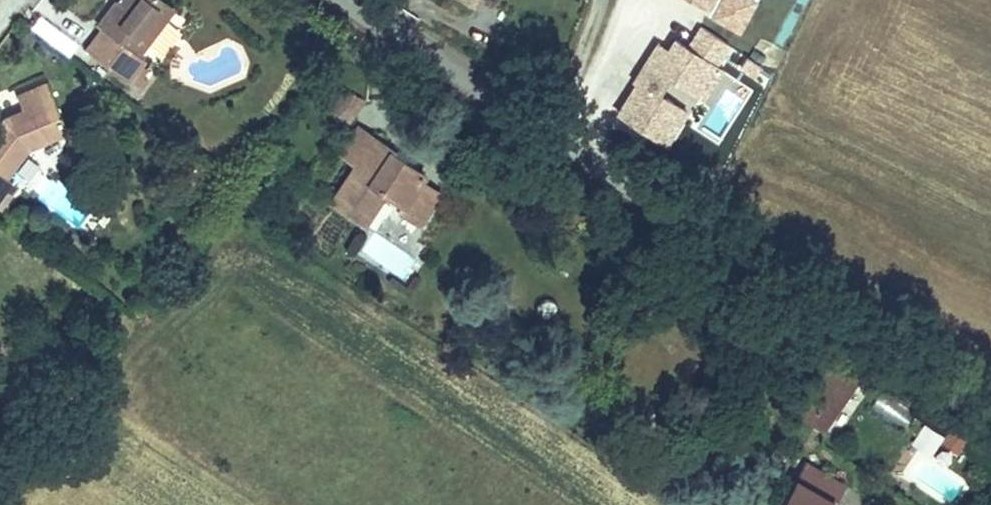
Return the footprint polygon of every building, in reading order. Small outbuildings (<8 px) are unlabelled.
[(78,50),(120,81),(137,60),(132,55),(167,8),(157,0),(117,0),(113,5),(107,0),(88,24),(95,28),(78,50)] [(708,0),(679,0),(699,13),(708,0)] [(39,33),(72,54),(84,35),(52,14),(39,33)] [(657,31),(616,114),(671,141),(689,104),(665,92),(671,79),(707,96),(734,41),(699,24),(688,46),(657,31)] [(147,63),(131,78),(141,88),(156,72),(147,63)] [(338,73),(322,97),(346,113),(362,90),(338,73)] [(0,124),(0,181),(25,151),(65,134),(46,85),(14,96),(22,113),(4,119),(0,124)] [(337,153),(351,162),(373,130),(358,120),(337,153)] [(373,130),(351,162),(325,200),(360,222),(382,189),(398,199),(391,210),(410,223),(432,189),(421,182),(425,174),(395,154),(399,148),(373,130)] [(840,371),(811,419),(826,428),(863,367),(842,353),(833,367),(840,371)] [(884,390),(874,401),(900,427),(911,416),(884,390)] [(912,441),(934,453),(945,431),(923,420),(912,441)] [(833,494),(803,475),(783,504),(825,504),(833,494)]
